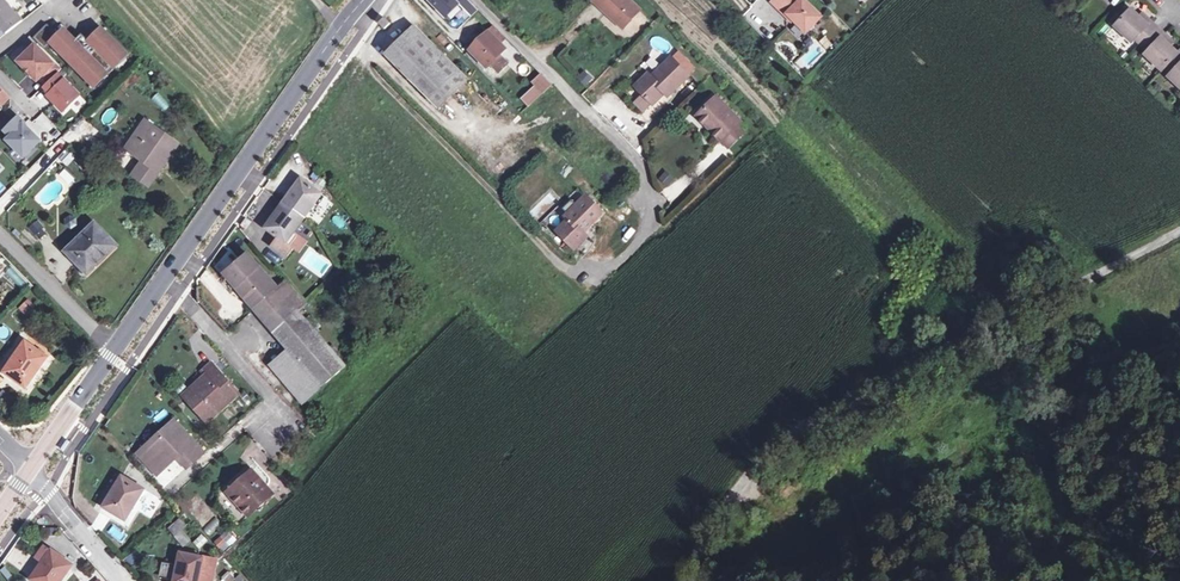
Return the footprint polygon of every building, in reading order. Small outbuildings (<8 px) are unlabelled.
[(3,38),(24,20),(7,0),(0,0),(0,34),(3,38)] [(444,17),(459,4),(471,16),(477,11),(467,0),(427,0),(444,17)] [(628,0),(606,0),(599,7),(622,28),(639,10),(628,0)] [(778,8),(786,0),(774,0),(772,2),(778,8)] [(778,8),(786,16),(788,14),(806,32),(821,17),(804,0),(786,0),(778,8)] [(1135,39),(1141,45),(1157,27),(1151,21),(1147,25),(1139,17),(1130,9),(1114,26),(1131,43),(1135,39)] [(1139,17),(1147,25),(1151,21),(1142,13),(1139,17)] [(385,29),(390,23),(385,18),(380,23),(385,29)] [(51,42),(93,88),(112,70),(111,69),(129,52),(102,22),(82,41),(64,21),(53,32),(46,24),(34,35),(45,48),(51,42)] [(503,35),(494,26),(470,50),(487,67),(494,61),(497,64),(494,67),(499,71),(507,63),(499,55),(506,49),(501,44),(498,41),(503,35)] [(387,53),(439,107),(466,81),(449,64),(453,61),(432,40),(429,43),(413,27),(387,53)] [(1164,34),(1157,27),(1141,45),(1147,51),(1144,54),(1161,70),(1164,67),(1177,53),(1169,45),(1161,37),(1164,34)] [(1172,42),(1164,34),(1161,37),(1169,45),(1172,42)] [(498,41),(501,44),(506,39),(503,35),(498,41)] [(35,43),(16,62),(63,115),(84,97),(35,43)] [(1177,53),(1164,67),(1170,73),(1167,76),(1179,88),(1179,50),(1177,53)] [(643,94),(653,104),(664,92),(668,96),(688,76),(672,59),(652,78),(648,75),(636,87),(643,94)] [(536,74),(531,68),(519,79),(532,92),(543,82),(536,74)] [(584,69),(576,78),(585,87),(593,79),(584,69)] [(502,80),(497,85),(506,95),(511,90),(502,80)] [(154,81),(148,85),(159,103),(166,99),(154,81)] [(469,89),(480,104),(485,101),(474,85),(469,89)] [(4,107),(11,99),(0,90),(0,105),(4,107)] [(709,128),(728,148),(744,132),(737,126),(741,122),(716,97),(700,113),(712,125),(709,128)] [(42,112),(33,122),(53,140),(62,131),(42,112)] [(709,128),(712,125),(700,113),(697,116),(709,128)] [(17,116),(0,135),(0,139),(25,159),(43,141),(17,116)] [(145,122),(131,143),(139,148),(134,155),(145,162),(136,176),(150,185),(178,144),(145,122)] [(126,149),(134,155),(139,148),(131,143),(126,149)] [(60,160),(71,165),(76,153),(65,148),(60,160)] [(68,190),(78,180),(64,167),(54,177),(68,190)] [(666,171),(657,178),(666,190),(675,182),(666,171)] [(301,178),(289,195),(292,197),(304,180),(301,178)] [(292,197),(289,195),(283,203),(303,218),(314,203),(321,194),(321,193),(304,180),(292,197)] [(318,206),(324,197),(321,194),(314,203),(318,206)] [(574,248),(587,236),(583,233),(603,214),(587,197),(566,216),(569,220),(558,231),(574,248)] [(292,233),(303,218),(283,203),(277,211),(280,213),(268,230),(278,237),(272,246),(286,256),(292,247),(285,243),(286,242),(292,233)] [(265,228),(268,230),(280,213),(277,211),(265,228)] [(609,220),(603,214),(583,233),(587,236),(589,239),(609,220)] [(241,225),(246,229),(251,222),(246,218),(241,225)] [(30,228),(35,235),(37,233),(40,237),(43,235),(40,231),(43,228),(38,222),(30,228)] [(95,224),(67,251),(87,273),(115,245),(95,224)] [(11,229),(31,249),(34,246),(14,226),(11,229)] [(289,245),(296,235),(292,233),(286,242),(289,245)] [(224,272),(255,309),(278,289),(246,252),(224,272)] [(278,289),(298,311),(307,303),(286,281),(278,289)] [(278,289),(255,309),(287,346),(268,365),(302,404),(349,366),(298,311),(278,289)] [(23,314),(35,308),(30,299),(18,305),(23,314)] [(46,357),(25,342),(4,372),(25,387),(46,357)] [(188,400),(207,421),(238,393),(212,364),(202,372),(206,376),(197,384),(201,389),(188,400)] [(184,396),(188,400),(201,389),(197,384),(184,396)] [(160,437),(144,453),(160,471),(177,456),(187,467),(203,453),(174,421),(158,435),(160,437)] [(156,476),(160,471),(144,453),(160,437),(158,435),(137,455),(156,476)] [(133,458),(122,476),(144,489),(162,500),(166,495),(133,458)] [(247,483),(232,497),(249,515),(273,494),(252,470),(243,479),(247,483)] [(136,502),(144,489),(122,476),(103,507),(123,518),(132,503),(135,505),(136,502)] [(232,497),(247,483),(243,479),(228,492),(232,497)] [(154,514),(162,500),(144,489),(136,502),(154,514)] [(125,520),(135,505),(132,503),(123,518),(125,520)] [(186,526),(192,521),(181,509),(175,515),(180,520),(186,526)] [(169,530),(180,520),(175,515),(164,524),(169,530)] [(182,530),(186,526),(180,520),(169,530),(176,536),(182,530)] [(222,551),(236,540),(227,529),(213,540),(222,551)] [(191,540),(182,530),(176,536),(183,546),(191,540)] [(198,548),(207,541),(202,534),(193,541),(198,548)] [(45,546),(36,559),(42,563),(51,550),(45,546)] [(59,577),(70,563),(51,550),(42,563),(30,579),(33,580),(61,580),(62,579),(59,577)] [(180,552),(174,580),(198,580),(199,578),(201,567),(203,557),(180,552)] [(170,577),(173,563),(162,561),(159,574),(170,577)] [(210,580),(211,580),(213,569),(201,567),(199,578),(210,580)]
